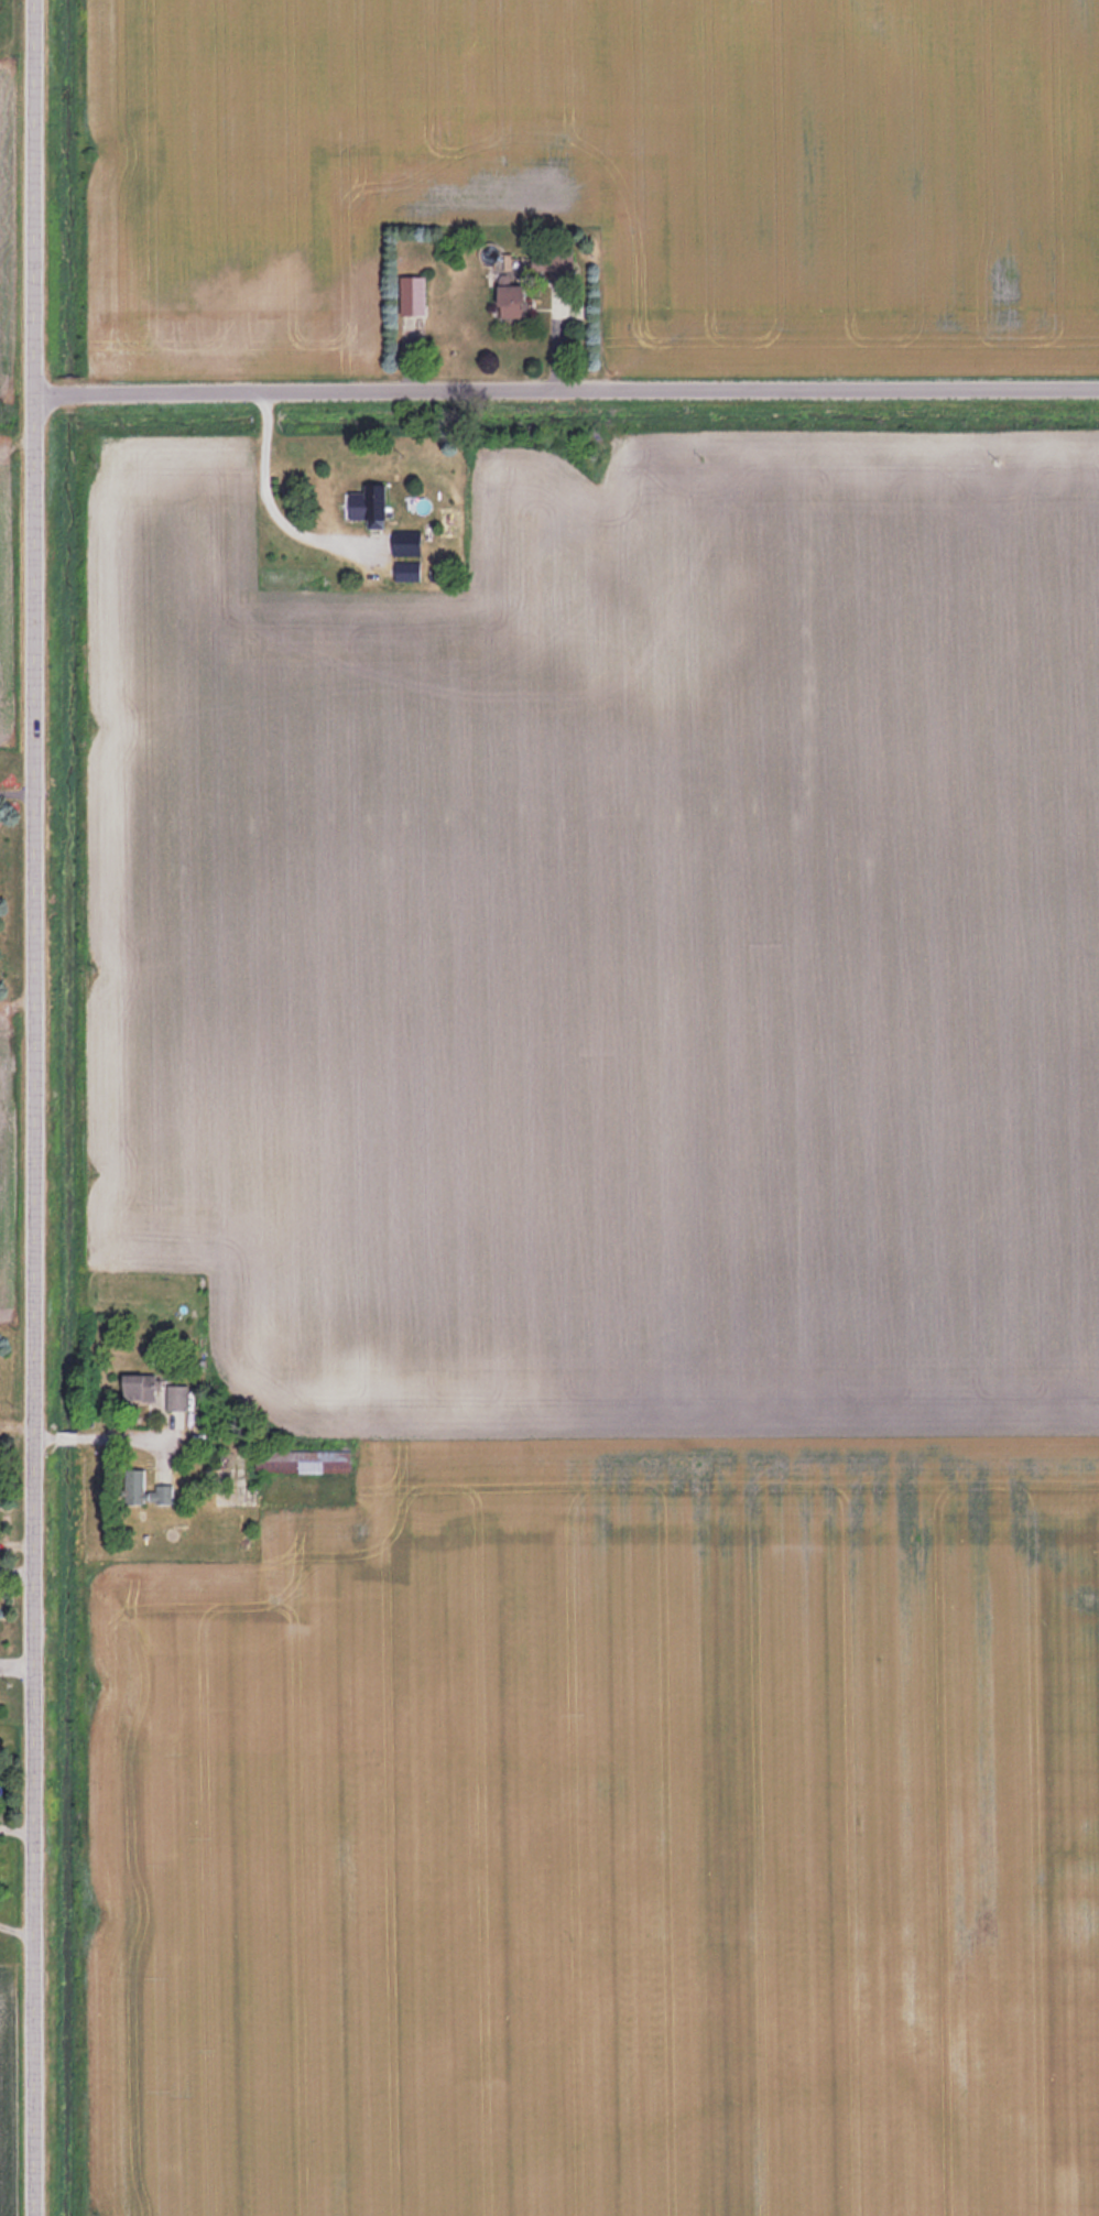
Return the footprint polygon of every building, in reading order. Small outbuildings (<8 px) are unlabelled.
[(549,270),(564,272),(565,262),(550,261),(549,270)] [(424,316),(424,278),(398,278),(398,316),(424,316)] [(493,286),(493,318),(522,318),(522,286),(493,286)] [(381,528),(381,484),(366,484),(366,528),(381,528)] [(421,530),(390,530),(390,556),(421,556),(421,530)] [(392,581),(420,581),(420,561),(392,561),(392,581)] [(117,1400),(154,1400),(154,1374),(117,1374),(117,1400)] [(165,1410),(187,1410),(187,1385),(165,1385),(165,1410)] [(120,1503),(144,1503),(144,1469),(120,1469),(120,1503)] [(171,1487),(147,1487),(147,1503),(171,1503),(171,1487)]
